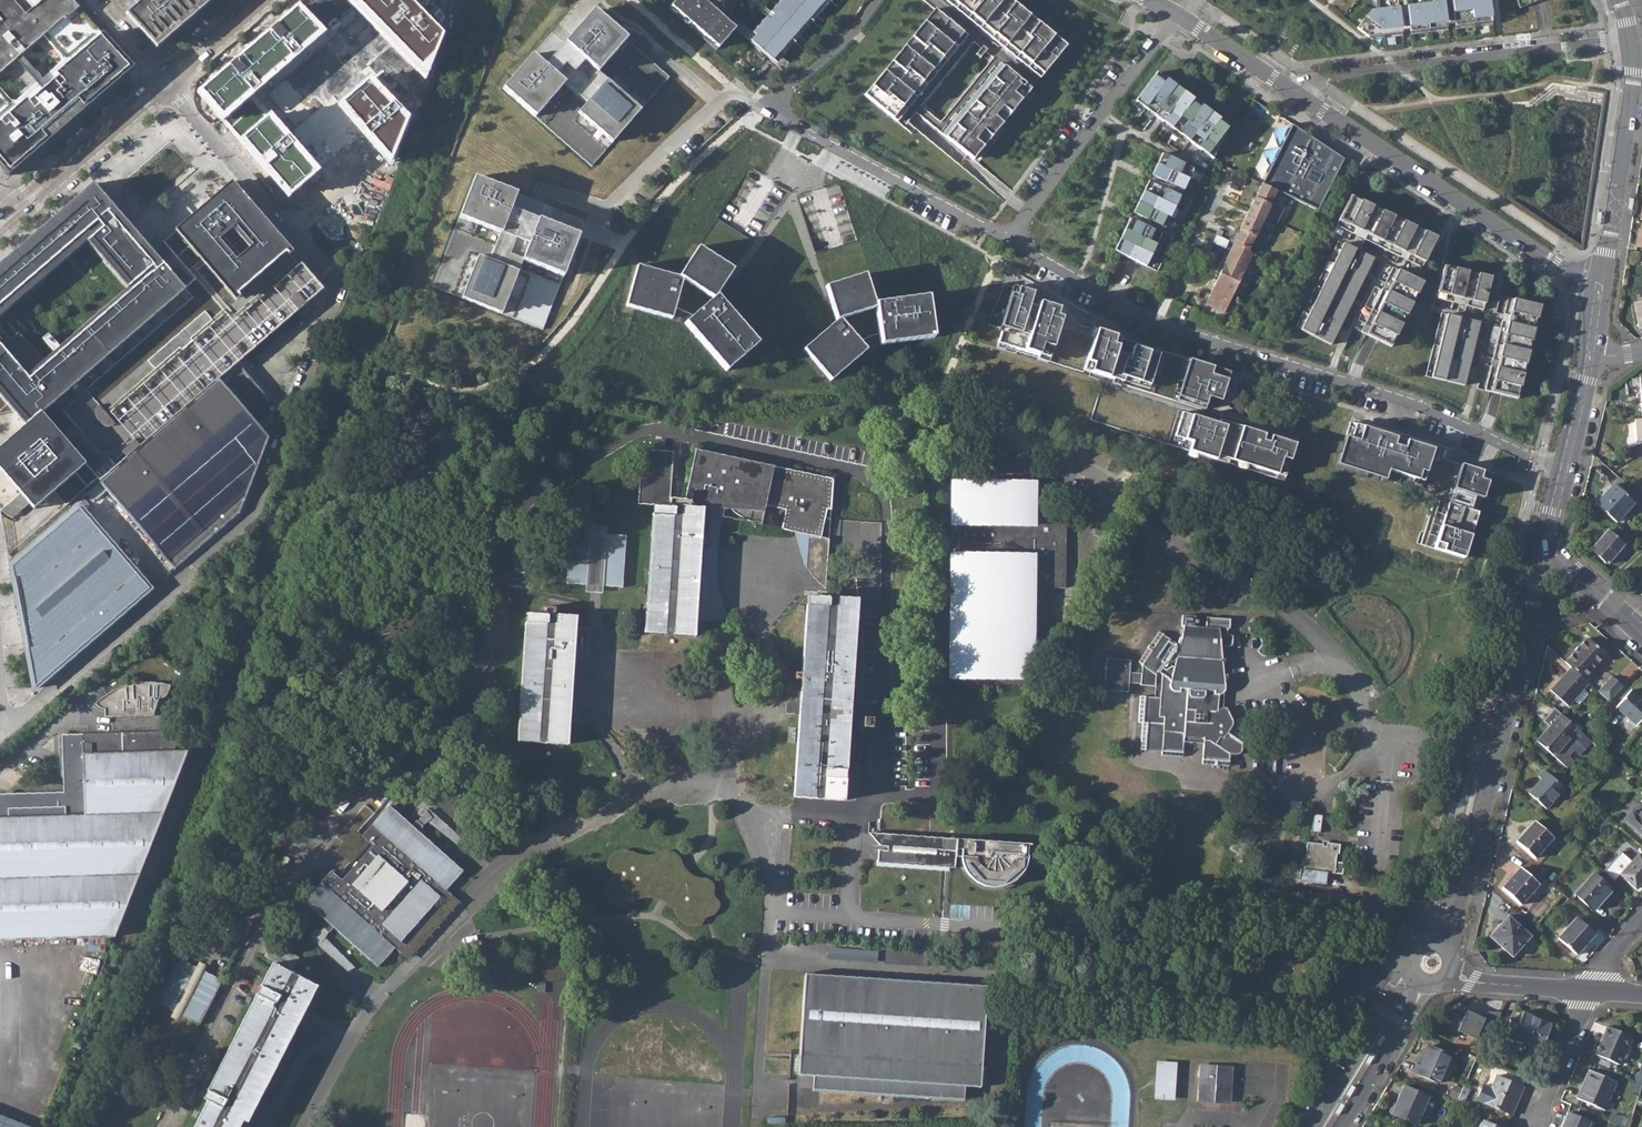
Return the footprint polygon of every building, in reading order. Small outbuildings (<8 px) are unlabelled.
[(134,67),(73,0),(0,0),(0,55),(6,61),(13,55),(11,52),(19,45),(12,37),(26,25),(33,25),(59,55),(58,61),(1,110),(0,108),(0,164),(9,175),(32,156),(66,126),(108,90),(134,67)] [(128,13),(131,16),(158,48),(175,33),(206,6),(212,0),(143,0),(128,13)] [(425,81),(443,34),(409,0),(346,0),(425,81)] [(736,28),(704,0),(676,0),(671,6),(718,47),(736,28)] [(736,28),(753,45),(759,38),(732,14),(744,0),(720,0),(719,2),(716,0),(704,0),(736,28)] [(773,22),(777,17),(757,0),(747,0),(773,22)] [(791,2),(777,17),(773,22),(759,38),(753,45),(776,64),(831,0),(792,0),(791,2)] [(945,0),(942,0),(934,9),(967,36),(897,122),(904,127),(916,112),(921,106),(973,42),(981,48),(983,46),(987,49),(985,51),(993,58),(1001,63),(1031,88),(1040,78),(945,0)] [(1066,46),(1011,0),(945,0),(1040,78),(1066,46)] [(1489,0),(1453,0),(1370,10),(1356,28),(1368,36),(1393,33),(1402,32),(1400,16),(1408,15),(1410,31),(1447,26),(1445,10),(1453,10),(1454,25),(1492,21),(1489,0)] [(325,34),(297,5),(195,92),(288,199),(321,172),(252,95),(325,34)] [(967,36),(934,9),(864,95),(897,122),(967,36)] [(531,55),(501,89),(534,117),(563,84),(585,103),(577,113),(612,143),(640,110),(597,72),(626,39),(593,10),(544,66),(531,55)] [(987,49),(983,46),(981,48),(976,54),(980,58),(985,51),(987,49)] [(940,122),(921,106),(916,112),(943,134),(1001,63),(993,58),(940,122)] [(1031,88),(1001,63),(943,134),(973,159),(1031,88)] [(1229,126),(1156,73),(1135,101),(1212,160),(1229,126)] [(409,118),(369,77),(337,105),(389,164),(409,118)] [(1291,127),(1262,186),(1275,192),(1317,211),(1343,159),(1291,127)] [(1193,169),(1162,153),(1151,175),(1165,181),(1162,188),(1148,181),(1133,213),(1146,219),(1143,225),(1130,219),(1115,251),(1146,266),(1161,234),(1157,232),(1160,227),(1164,228),(1180,196),(1176,194),(1179,188),(1183,190),(1193,169)] [(460,299),(500,315),(521,261),(561,277),(577,236),(508,209),(515,193),(474,177),(458,217),(500,234),(489,261),(477,257),(460,299)] [(34,509),(84,464),(99,481),(324,288),(232,181),(155,248),(97,181),(0,264),(0,390),(25,426),(0,448),(0,469),(21,493),(0,510),(0,511),(12,518),(29,503),(34,509)] [(1205,305),(1224,314),(1251,256),(1248,251),(1275,192),(1262,186),(1256,199),(1255,198),(1239,230),(1240,231),(1205,305)] [(1436,238),(1351,195),(1336,226),(1421,268),(1436,238)] [(682,273),(640,261),(630,302),(675,313),(686,275),(716,295),(688,319),(728,366),(760,339),(718,291),(735,265),(701,243),(682,273)] [(1373,258),(1343,244),(1301,330),(1331,345),(1373,258)] [(1491,278),(1444,266),(1437,293),(1484,304),(1491,278)] [(875,300),(866,270),(827,283),(839,316),(805,344),(832,377),(869,346),(843,315),(876,304),(881,341),(935,334),(929,292),(875,300)] [(1423,283),(1398,271),(1366,335),(1391,347),(1423,283)] [(1033,292),(1013,286),(1000,328),(1002,329),(998,343),(1048,359),(1063,311),(1030,300),(1033,292)] [(1540,306),(1507,298),(1484,391),(1517,399),(1540,306)] [(1474,321),(1441,313),(1426,376),(1458,384),(1474,321)] [(1120,338),(1097,330),(1084,370),(1123,382),(1124,377),(1150,385),(1159,354),(1133,346),(1129,360),(1115,356),(1120,338)] [(1230,373),(1189,360),(1176,401),(1204,410),(1208,397),(1221,401),(1230,373)] [(238,363),(99,482),(175,569),(239,513),(276,418),(274,415),(279,410),(238,363)] [(515,397),(522,411),(532,406),(525,392),(515,397)] [(503,406),(507,414),(515,410),(511,402),(503,406)] [(487,412),(494,426),(504,420),(497,408),(487,412)] [(1219,424),(1182,412),(1175,437),(1192,442),(1189,451),(1216,460),(1217,456),(1285,477),(1295,444),(1271,436),(1269,443),(1263,441),(1265,435),(1220,420),(1219,424)] [(1635,440),(1641,440),(1641,419),(1633,419),(1635,440)] [(1423,482),(1434,449),(1355,424),(1351,438),(1345,436),(1336,465),(1380,478),(1383,469),(1423,482)] [(644,633),(694,636),(703,508),(730,509),(746,519),(761,524),(765,505),(785,509),(780,528),(820,537),(826,509),(832,510),(833,478),(694,449),(684,500),(670,498),(673,452),(641,449),(638,504),(653,506),(644,633)] [(1014,453),(1014,470),(1022,470),(1022,453),(1014,453)] [(1490,474),(1461,465),(1453,489),(1483,499),(1490,474)] [(954,556),(952,679),(1031,680),(1032,610),(1037,610),(1047,604),(1047,589),(1067,589),(1068,514),(1036,513),(1030,513),(1030,523),(1023,523),(1023,484),(966,482),(966,492),(955,492),(955,524),(960,524),(960,556),(954,556)] [(1023,484),(1023,523),(1030,523),(1030,513),(1036,513),(1036,484),(1023,484)] [(1597,505),(1618,523),(1635,504),(1615,485),(1597,505)] [(101,528),(77,501),(9,561),(12,566),(10,568),(13,572),(11,574),(14,577),(12,579),(15,583),(13,584),(16,588),(14,590),(17,593),(15,595),(19,599),(101,528)] [(1478,512),(1449,503),(1434,549),(1464,558),(1478,512)] [(19,599),(16,601),(19,604),(17,606),(21,610),(19,612),(22,615),(19,617),(23,621),(21,623),(24,626),(22,628),(25,632),(23,633),(26,637),(24,639),(27,642),(25,644),(28,648),(26,650),(29,654),(27,655),(30,659),(28,661),(31,664),(29,666),(32,670),(30,672),(33,675),(31,677),(34,681),(32,683),(37,688),(151,590),(149,588),(151,587),(101,528),(19,599)] [(1591,550),(1608,565),(1615,557),(1621,562),(1631,552),(1608,531),(1591,550)] [(592,533),(569,532),(566,584),(589,585),(592,533)] [(626,536),(603,534),(599,586),(622,588),(626,536)] [(807,567),(826,569),(829,540),(808,538),(807,567)] [(794,797),(844,800),(857,599),(807,597),(801,689),(797,688),(795,712),(800,713),(794,797)] [(517,741),(567,745),(576,617),(526,614),(517,741)] [(1163,684),(1162,698),(1155,697),(1141,696),(1140,723),(1143,723),(1142,750),(1163,751),(1162,756),(1183,758),(1185,741),(1204,742),(1203,765),(1230,767),(1231,756),(1239,757),(1243,755),(1244,739),(1232,729),(1235,723),(1229,711),(1226,709),(1220,710),(1220,703),(1221,695),(1224,695),(1226,691),(1226,682),(1229,678),(1229,674),(1225,671),(1222,648),(1232,649),(1235,646),(1235,635),(1229,635),(1229,630),(1231,630),(1232,620),(1208,618),(1208,627),(1195,627),(1196,617),(1185,616),(1183,626),(1186,627),(1181,648),(1177,645),(1179,643),(1161,631),(1141,661),(1143,663),(1142,672),(1130,671),(1131,659),(1107,657),(1104,689),(1129,691),(1129,681),(1141,682),(1141,685),(1156,686),(1156,683),(1163,684)] [(1572,668),(1585,679),(1605,655),(1587,639),(1566,663),(1572,668)] [(1552,691),(1569,706),(1590,683),(1585,679),(1572,668),(1552,691)] [(1598,691),(1610,701),(1623,686),(1612,675),(1598,691)] [(105,710),(105,717),(154,716),(160,698),(164,698),(168,694),(172,686),(166,684),(150,683),(132,685),(118,690),(101,700),(95,704),(100,708),(101,709),(105,710)] [(1637,725),(1641,720),(1641,699),(1632,689),(1616,707),(1637,725)] [(1538,741),(1569,768),(1575,761),(1569,756),(1575,749),(1581,754),(1592,741),(1555,709),(1544,721),(1550,727),(1538,741)] [(862,737),(880,738),(882,719),(854,718),(858,728),(863,735),(862,737)] [(116,937),(188,750),(176,752),(174,732),(62,735),(65,792),(0,794),(0,940),(116,937)] [(1529,794),(1547,809),(1565,789),(1545,771),(1539,777),(1542,780),(1529,794)] [(331,871),(304,901),(377,966),(463,871),(389,805),(362,836),(373,846),(341,880),(331,871)] [(1641,836),(1641,811),(1637,817),(1631,811),(1623,820),(1641,836)] [(1517,842),(1535,859),(1554,838),(1535,822),(1517,842)] [(985,884),(996,886),(999,886),(1013,881),(1023,872),(1028,860),(1030,844),(868,832),(883,846),(889,846),(889,850),(880,849),(879,861),(955,867),(957,856),(963,857),(969,872),(976,880),(985,884)] [(1298,881),(1325,885),(1327,873),(1334,874),(1337,855),(1340,855),(1341,845),(1328,843),(1328,847),(1324,847),(1324,845),(1308,842),(1305,870),(1300,869),(1298,881)] [(637,893),(639,889),(648,891),(660,890),(670,886),(674,891),(672,893),(672,896),(678,901),(679,904),(677,912),(678,916),(682,919),(687,919),(691,923),(695,923),(701,920),(701,915),(700,913),(705,911),(707,914),(709,913),(713,911),(716,907),(717,901),(711,894),(711,884),(705,879),(695,878),(687,874),(683,875),(678,879),(675,875),(678,869),(678,861),(675,856),(670,852),(660,852),(642,859),(639,856),(638,855),(634,857),(627,851),(621,850),(616,851),(611,853),(606,860),(606,865),(608,868),(614,871),(616,874),(615,876),(607,882),(605,886),(604,892),(605,898),(608,902),(612,905),(617,906),(622,905),(628,901),(632,894),(637,893)] [(1635,889),(1641,881),(1641,858),(1638,854),(1619,875),(1635,889)] [(1502,889),(1520,905),(1539,884),(1520,868),(1502,889)] [(1574,893),(1592,910),(1611,890),(1592,873),(1574,893)] [(1490,937),(1512,958),(1531,937),(1508,917),(1490,937)] [(1556,938),(1575,955),(1594,934),(1575,917),(1556,938)] [(299,957),(273,939),(265,955),(292,970),(299,957)] [(155,1002),(174,1011),(197,967),(178,957),(155,1002)] [(243,1120),(247,1122),(317,986),(272,963),(203,1098),(207,1100),(193,1126),(239,1126),(243,1120)] [(222,980),(204,970),(181,1015),(199,1024),(222,980)] [(989,990),(808,978),(802,1080),(817,1081),(816,1092),(967,1101),(968,1090),(983,1091),(989,990)] [(1511,1039),(1539,1052),(1550,1026),(1522,1014),(1511,1039)] [(1595,1057),(1619,1067),(1632,1039),(1607,1028),(1595,1057)] [(1383,1036),(1381,1034),(1375,1044),(1379,1047),(1385,1037),(1383,1036)] [(1329,1052),(1338,1052),(1343,1042),(1329,1041),(1329,1052)] [(1413,1073),(1439,1083),(1451,1056),(1430,1047),(1421,1065),(1417,1064),(1413,1073)] [(1375,1055),(1371,1052),(1365,1062),(1367,1063),(1369,1065),(1375,1055)] [(1172,1100),(1175,1066),(1159,1065),(1156,1098),(1172,1100)] [(1197,1100),(1230,1102),(1232,1069),(1199,1067),(1197,1100)] [(1577,1099),(1604,1111),(1616,1083),(1589,1071),(1577,1099)] [(1484,1104),(1511,1115),(1523,1088),(1496,1076),(1484,1104)] [(1353,1086),(1351,1084),(1345,1094),(1349,1097),(1355,1087),(1353,1086)] [(1455,1084),(1450,1094),(1460,1100),(1466,1091),(1455,1084)] [(1391,1114),(1416,1125),(1428,1098),(1403,1087),(1391,1114)] [(1313,1103),(1309,1101),(1303,1111),(1307,1113),(1313,1103)] [(1344,1106),(1340,1103),(1334,1113),(1336,1115),(1338,1116),(1344,1106)] [(0,1113),(0,1126),(39,1126),(0,1113)] [(1590,1123),(1567,1113),(1561,1126),(1589,1126),(1590,1123)] [(1618,1124),(1628,1125),(1628,1116),(1618,1116),(1618,1124)] [(1298,1118),(1293,1126),(1298,1126),(1303,1120),(1298,1118)]
